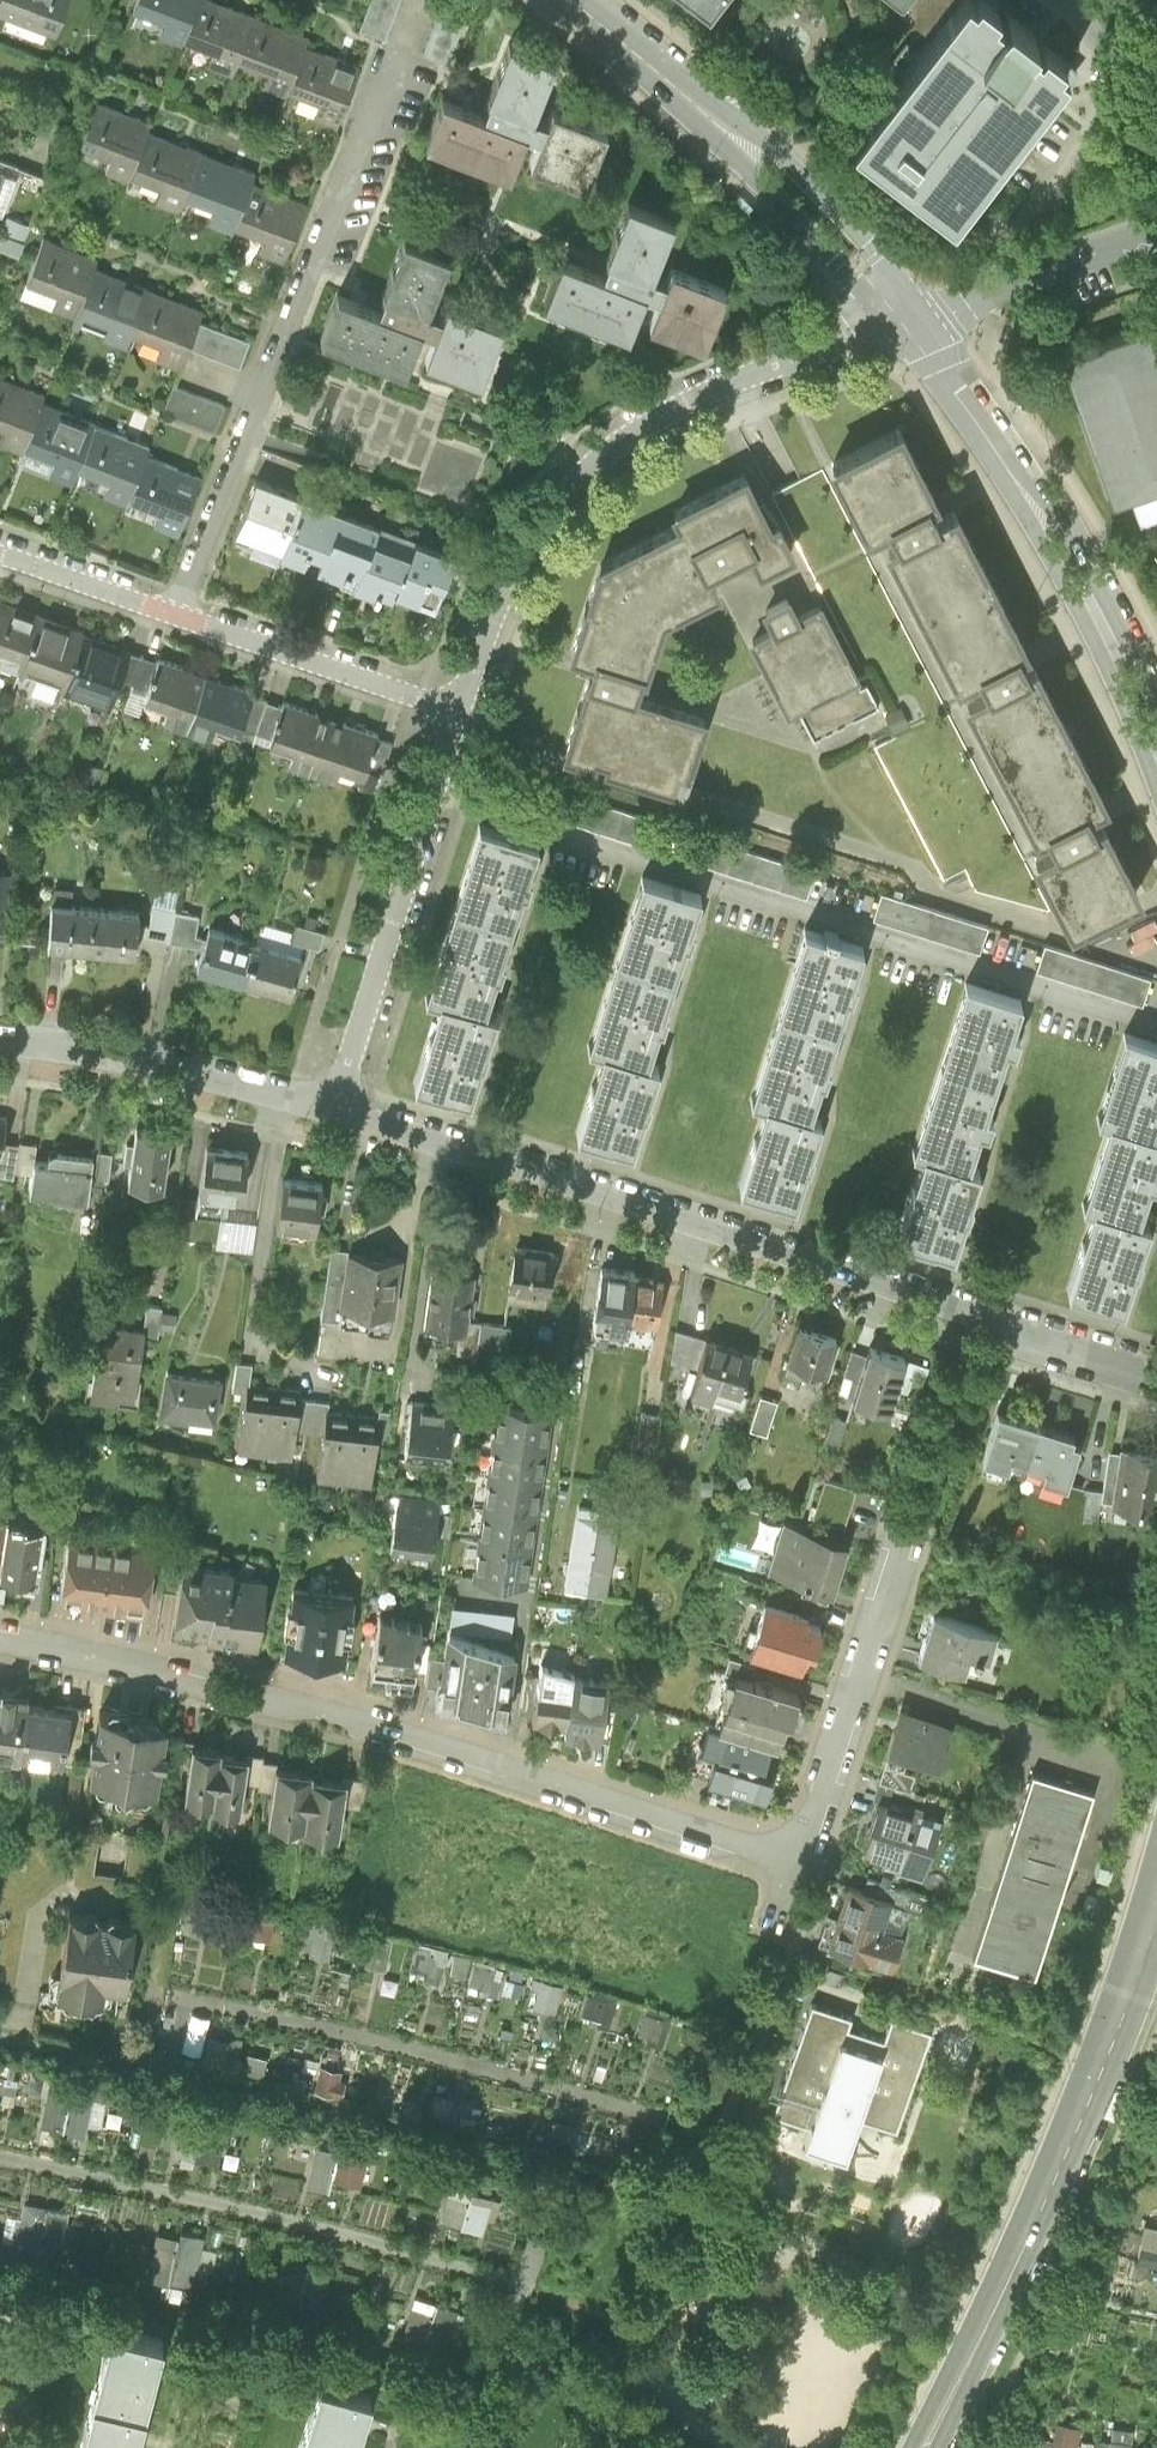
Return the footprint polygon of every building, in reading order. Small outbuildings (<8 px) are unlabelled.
[(55,31),(67,0),(0,0),(0,10),(55,31)] [(131,6),(164,20),(158,35),(181,44),(184,37),(198,0),(133,0),(131,6)] [(219,0),(198,0),(184,37),(214,49),(208,65),(222,70),(245,11),(233,6),(219,0)] [(362,28),(388,38),(403,0),(372,0),(362,28)] [(894,6),(931,35),(850,139),(951,217),(976,185),(990,195),(1054,114),(1041,103),(1056,84),(1067,70),(1030,42),(1035,35),(1007,13),(1002,19),(977,0),(898,0),(894,6)] [(292,29),(245,11),(222,70),(233,74),(239,59),(267,70),(262,84),(286,94),(288,88),(306,44),(309,36),(292,29)] [(493,116),(438,96),(421,141),(508,174),(524,132),(537,137),(527,163),(584,184),(605,128),(548,107),(544,119),(533,115),(554,57),(505,39),(484,97),(498,102),(495,109),(493,116)] [(341,58),(306,44),(288,88),(320,100),(314,115),(337,125),(361,66),(341,58)] [(47,96),(42,112),(57,117),(61,106),(62,102),(47,96)] [(94,96),(77,141),(110,154),(104,169),(127,178),(130,171),(147,127),(150,118),(136,113),(94,96)] [(72,110),(61,106),(57,117),(68,121),(72,110)] [(37,110),(31,128),(61,139),(68,121),(57,117),(42,112),(37,110)] [(182,141),(147,127),(130,171),(160,183),(154,199),(168,204),(191,145),(182,141)] [(241,165),(191,145),(168,204),(178,209),(185,193),(213,204),(207,218),(232,228),(234,222),(251,179),(255,170),(241,165)] [(290,194),(251,179),(234,222),(266,234),(260,250),(283,259),(306,200),(290,194)] [(613,276),(558,256),(542,301),(628,333),(644,291),(657,296),(647,322),(704,344),(725,288),(668,266),(664,278),(653,274),(674,217),(626,198),(604,257),(618,262),(616,269),(613,276)] [(25,253),(35,219),(8,211),(0,237),(0,245),(25,253)] [(41,233),(23,278),(57,291),(51,307),(74,315),(76,308),(94,265),(97,256),(81,249),(41,233)] [(390,312),(335,292),(318,337),(405,369),(421,327),(434,332),(424,358),(481,379),(502,323),(445,302),(441,314),(430,310),(451,253),(402,234),(381,292),(395,298),(392,305),(390,312)] [(126,277),(94,265),(76,308),(107,320),(101,336),(115,342),(138,282),(126,277)] [(187,301),(138,282),(115,342),(125,346),(131,330),(160,341),(154,356),(179,365),(188,343),(198,318),(202,307),(187,301)] [(249,338),(198,318),(188,343),(239,364),(249,338)] [(1153,321),(1075,348),(1060,354),(1075,396),(1098,464),(1111,500),(1129,493),(1138,522),(1156,517),(1156,334),(1153,321)] [(4,425),(0,436),(0,441),(21,450),(24,442),(41,399),(45,390),(28,383),(0,372),(0,424),(4,425)] [(225,402),(173,382),(163,407),(215,427),(225,402)] [(369,417),(376,421),(386,400),(350,382),(329,424),(359,438),(369,417)] [(76,413),(41,399),(24,442),(54,454),(48,470),(62,476),(85,416),(76,413)] [(132,435),(85,416),(62,476),(73,480),(79,464),(107,476),(102,490),(126,499),(128,493),(146,450),(149,441),(132,435)] [(919,612),(990,574),(955,505),(935,514),(932,507),(930,503),(939,499),(899,423),(827,460),(866,536),(888,525),(890,530),(893,536),(882,541),(919,612)] [(183,465),(146,450),(128,493),(160,506),(154,521),(177,530),(201,472),(183,465)] [(675,521),(597,561),(664,618),(721,591),(711,571),(722,566),(748,552),(758,571),(795,552),(776,516),(771,519),(745,470),(741,472),(668,509),(675,521)] [(253,476),(234,528),(280,545),(299,494),(268,482),(253,476)] [(310,498),(299,494),(280,545),(277,551),(315,566),(337,508),(310,498)] [(345,511),(337,508),(315,566),(353,580),(374,522),(345,511)] [(382,525),(374,522),(353,580),(351,584),(391,598),(394,589),(414,537),(382,525)] [(236,535),(232,546),(253,553),(257,543),(236,535)] [(421,539),(414,537),(394,589),(417,598),(426,575),(444,581),(445,579),(455,552),(421,539)] [(682,793),(707,717),(636,693),(638,686),(641,678),(645,679),(664,618),(597,561),(567,654),(590,662),(589,669),(585,679),(562,748),(560,755),(682,793)] [(990,574),(919,612),(956,685),(977,674),(980,680),(983,686),(961,696),(998,767),(1070,731),(1034,660),(1026,663),(1023,657),(1020,652),(1028,648),(990,574)] [(769,627),(748,638),(786,713),(797,708),(813,739),(879,705),(866,680),(859,684),(856,678),(859,676),(858,673),(856,670),(855,667),(835,629),(820,600),(798,611),(797,609),(794,604),(788,592),(759,607),(769,627)] [(0,600),(0,664),(15,669),(36,613),(25,609),(0,600)] [(36,613),(15,669),(61,686),(82,630),(59,622),(36,613)] [(82,630),(61,686),(107,703),(109,698),(128,647),(94,635),(82,630)] [(158,658),(128,647),(109,698),(141,708),(145,695),(158,658)] [(181,660),(160,653),(158,658),(145,695),(165,702),(159,721),(184,729),(190,711),(205,669),(181,660)] [(239,729),(252,692),(254,686),(230,678),(205,669),(190,711),(239,729)] [(254,730),(266,696),(252,692),(239,729),(234,743),(248,748),(254,730)] [(267,734),(278,701),(266,696),(254,730),(267,734)] [(312,708),(280,697),(278,701),(267,734),(266,737),(290,745),(284,763),(308,771),(329,713),(312,708)] [(883,712),(893,732),(910,724),(900,703),(896,706),(892,707),(887,710),(883,712)] [(329,713),(308,771),(330,779),(336,761),(364,771),(377,735),(378,730),(345,719),(329,713)] [(1070,731),(998,767),(1034,840),(1046,835),(1049,840),(1052,846),(1030,857),(1070,932),(1142,896),(1103,820),(1094,823),(1091,818),(1088,812),(1108,802),(1070,731)] [(393,741),(377,735),(364,771),(360,785),(376,790),(393,741)] [(103,762),(88,757),(82,774),(97,779),(103,762)] [(537,809),(536,811),(643,846),(651,822),(652,819),(545,784),(537,809)] [(477,821),(449,907),(511,927),(521,892),(522,890),(526,891),(529,883),(531,876),(528,875),(538,843),(539,842),(477,821)] [(708,840),(701,862),(806,898),(813,875),(814,871),(708,837),(708,840)] [(641,874),(615,958),(673,978),(685,944),(685,942),(688,943),(691,936),(693,928),(690,927),(691,925),(701,896),(702,894),(641,874)] [(880,896),(873,919),(980,954),(986,933),(988,928),(927,908),(881,892),(880,896)] [(67,937),(86,939),(91,899),(48,894),(44,934),(67,937)] [(137,914),(136,924),(148,926),(168,931),(174,902),(152,898),(147,916),(137,914)] [(138,905),(91,899),(86,939),(133,945),(136,924),(137,914),(138,905)] [(198,905),(174,902),(168,931),(200,936),(204,926),(195,924),(198,905)] [(511,927),(449,907),(423,990),(438,995),(484,1009),(495,978),(496,974),(499,974),(502,967),(504,961),(504,959),(501,958),(511,927)] [(326,926),(295,915),(289,932),(320,942),(326,926)] [(256,934),(206,919),(204,926),(200,936),(200,938),(194,958),(244,973),(256,934)] [(822,934),(803,928),(792,964),(777,1012),(836,1032),(847,997),(847,995),(851,996),(853,989),(855,980),(853,979),(854,978),(863,947),(836,939),(838,933),(824,928),(822,934)] [(256,934),(244,973),(288,988),(295,968),(301,949),(256,934)] [(1043,950),(1036,972),(1142,1006),(1151,979),(1081,956),(1044,945),(1043,950)] [(673,978),(615,958),(587,1044),(602,1049),(647,1061),(658,1027),(658,1026),(662,1027),(665,1018),(667,1011),(663,1010),(664,1008),(673,978)] [(997,992),(965,982),(939,1064),(995,1082),(1005,1048),(1006,1045),(1015,1047),(1016,1040),(1019,1033),(1011,1031),(1012,1029),(1023,1000),(1011,996),(997,992)] [(484,1009),(438,995),(412,1080),(469,1097),(481,1060),(481,1058),(483,1058),(485,1051),(488,1044),(485,1043),(486,1040),(496,1012),(484,1009)] [(826,1061),(836,1032),(777,1012),(749,1097),(764,1102),(809,1115),(820,1080),(820,1078),(823,1079),(826,1071),(829,1064),(825,1063),(826,1061)] [(1124,1034),(1096,1118),(1108,1122),(1153,1133),(1156,1122),(1156,1045),(1124,1034)] [(659,1064),(647,1061),(602,1049),(576,1131),(630,1148),(642,1112),(643,1109),(646,1109),(648,1103),(651,1096),(648,1096),(649,1093),(659,1064)] [(985,1111),(995,1082),(939,1064),(911,1150),(922,1153),(968,1164),(977,1133),(979,1126),(988,1129),(990,1123),(993,1116),(984,1113),(985,1111)] [(809,1115),(764,1102),(737,1184),(794,1202),(805,1164),(806,1161),(808,1162),(811,1155),(812,1149),(811,1147),(812,1145),(820,1118),(809,1115)] [(93,1147),(90,1168),(109,1171),(117,1113),(98,1111),(93,1147)] [(169,1123),(132,1117),(124,1169),(160,1175),(169,1123)] [(1081,1204),(1092,1208),(1138,1219),(1139,1216),(1150,1186),(1151,1182),(1156,1184),(1156,1169),(1155,1168),(1156,1167),(1156,1163),(1156,1135),(1153,1133),(1108,1122),(1081,1204)] [(13,1165),(18,1134),(1,1131),(0,1139),(0,1163),(13,1165)] [(246,1140),(203,1133),(196,1180),(223,1184),(239,1187),(246,1140)] [(93,1147),(32,1138),(26,1183),(86,1192),(90,1168),(93,1147)] [(968,1164),(922,1153),(895,1235),(953,1253),(964,1216),(964,1214),(967,1214),(969,1206),(971,1200),(969,1199),(970,1196),(980,1168),(968,1164)] [(320,1175),(280,1168),(272,1215),(312,1221),(320,1175)] [(223,1184),(196,1180),(195,1191),(180,1188),(174,1226),(215,1233),(223,1184)] [(1138,1219),(1092,1208),(1067,1290),(1123,1307),(1134,1269),(1134,1268),(1137,1269),(1139,1263),(1142,1255),(1139,1254),(1150,1223),(1138,1219)] [(400,1252),(329,1242),(320,1312),(366,1318),(369,1326),(386,1328),(392,1320),(400,1252)] [(512,1243),(508,1283),(548,1287),(552,1247),(512,1243)] [(473,1271),(430,1265),(423,1318),(466,1323),(473,1271)] [(634,1273),(606,1268),(599,1313),(627,1318),(634,1273)] [(663,1277),(634,1273),(627,1318),(656,1322),(663,1277)] [(145,1324),(98,1317),(86,1395),(133,1403),(145,1324)] [(510,1322),(481,1318),(477,1347),(506,1351),(510,1322)] [(838,1335),(796,1321),(785,1355),(787,1356),(784,1366),(817,1377),(820,1367),(827,1370),(838,1335)] [(670,1358),(694,1365),(704,1334),(674,1323),(670,1358)] [(752,1347),(705,1331),(704,1334),(694,1365),(687,1385),(711,1392),(715,1380),(738,1387),(752,1347)] [(908,1357),(867,1345),(851,1397),(892,1409),(908,1357)] [(863,1350),(851,1346),(843,1371),(854,1375),(863,1350)] [(230,1383),(246,1386),(248,1375),(251,1357),(235,1354),(230,1383)] [(220,1369),(162,1360),(155,1405),(213,1414),(220,1369)] [(273,1379),(248,1375),(246,1386),(237,1444),(263,1448),(273,1379)] [(302,1384),(273,1379),(263,1448),(291,1453),(295,1425),(300,1394),(302,1384)] [(998,1394),(985,1390),(977,1415),(990,1419),(998,1394)] [(776,1396),(759,1391),(749,1424),(765,1429),(776,1396)] [(300,1394),(295,1425),(322,1430),(326,1405),(327,1398),(300,1394)] [(433,1398),(410,1395),(403,1449),(426,1451),(433,1398)] [(433,1398),(426,1451),(448,1454),(455,1401),(433,1398)] [(552,1408),(497,1400),(492,1435),(547,1444),(552,1408)] [(343,1477),(352,1409),(326,1405),(322,1430),(316,1472),(343,1477)] [(381,1406),(380,1413),(376,1437),(389,1439),(394,1408),(381,1406)] [(1040,1419),(998,1406),(983,1456),(1008,1463),(1011,1455),(1028,1460),(1040,1419)] [(352,1409),(343,1477),(369,1481),(376,1437),(380,1413),(352,1409)] [(658,1409),(637,1409),(636,1452),(657,1452),(658,1409)] [(846,1416),(833,1412),(824,1440),(837,1444),(846,1416)] [(1074,1430),(1040,1419),(1028,1460),(1044,1465),(1042,1473),(1065,1480),(1078,1439),(1071,1437),(1074,1430)] [(547,1444),(492,1435),(487,1470),(542,1478),(547,1444)] [(1100,1497),(1109,1498),(1109,1503),(1156,1509),(1156,1449),(1119,1444),(1119,1449),(1106,1448),(1100,1497)] [(542,1478),(487,1470),(482,1504),(537,1512),(542,1478)] [(745,1470),(734,1476),(740,1486),(751,1480),(745,1470)] [(714,1474),(699,1475),(699,1490),(714,1489),(714,1474)] [(418,1493),(396,1489),(388,1543),(409,1546),(418,1493)] [(418,1493),(409,1546),(431,1550),(440,1496),(418,1493)] [(617,1508),(577,1502),(564,1585),(605,1592),(610,1571),(619,1517),(616,1517),(617,1508)] [(537,1512),(482,1504),(477,1537),(532,1545),(537,1512)] [(38,1523),(35,1543),(50,1546),(54,1518),(39,1516),(38,1523)] [(0,1536),(0,1572),(29,1577),(35,1543),(38,1523),(3,1518),(0,1536)] [(846,1538),(782,1518),(767,1567),(805,1579),(830,1587),(846,1538)] [(153,1544),(66,1529),(55,1594),(142,1609),(153,1544)] [(472,1575),(526,1583),(532,1545),(477,1537),(472,1575)] [(230,1562),(179,1555),(169,1623),(202,1627),(201,1632),(253,1640),(263,1573),(229,1568),(230,1562)] [(830,1587),(805,1579),(800,1592),(804,1593),(826,1600),(830,1587)] [(770,1583),(766,1596),(800,1606),(804,1593),(800,1592),(770,1583)] [(354,1593),(289,1584),(279,1651),(345,1660),(354,1593)] [(766,1596),(763,1595),(746,1647),(800,1664),(806,1646),(813,1648),(821,1623),(806,1618),(809,1609),(800,1606),(766,1596)] [(513,1610),(450,1603),(448,1626),(511,1634),(513,1610)] [(996,1626),(931,1605),(920,1639),(916,1652),(964,1667),(969,1648),(988,1652),(996,1626)] [(388,1680),(399,1614),(391,1613),(391,1611),(377,1609),(371,1650),(367,1674),(380,1676),(380,1679),(388,1680)] [(399,1614),(388,1680),(395,1681),(395,1684),(411,1687),(414,1661),(417,1640),(420,1621),(404,1618),(405,1615),(399,1614)] [(420,1621),(417,1640),(431,1642),(434,1618),(421,1615),(420,1621)] [(514,1653),(445,1630),(440,1658),(435,1686),(433,1701),(452,1703),(453,1700),(485,1712),(484,1715),(505,1718),(514,1653)] [(733,1672),(749,1677),(753,1663),(728,1654),(723,1669),(733,1672)] [(435,1686),(440,1658),(431,1656),(425,1683),(435,1686)] [(572,1677),(539,1672),(538,1676),(533,1714),(532,1723),(565,1728),(572,1677)] [(749,1677),(733,1672),(716,1723),(771,1741),(775,1743),(780,1728),(782,1728),(785,1716),(789,1718),(797,1693),(749,1677)] [(573,1673),(572,1677),(565,1728),(564,1732),(597,1737),(606,1678),(573,1673)] [(533,1714),(538,1676),(524,1674),(519,1712),(533,1714)] [(18,1756),(19,1750),(27,1700),(29,1691),(1,1686),(1,1685),(0,1685),(0,1753),(18,1756)] [(68,1707),(27,1700),(19,1750),(60,1757),(61,1757),(69,1707),(68,1707)] [(68,1701),(68,1707),(69,1707),(61,1757),(60,1757),(59,1758),(77,1760),(86,1703),(68,1701)] [(891,1726),(885,1747),(889,1748),(906,1754),(938,1763),(951,1721),(898,1704),(891,1726)] [(127,1712),(99,1708),(90,1773),(122,1778),(121,1780),(155,1785),(165,1721),(147,1718),(148,1717),(127,1714),(127,1712)] [(713,1756),(706,1778),(764,1796),(770,1775),(761,1772),(771,1741),(716,1723),(706,1720),(700,1742),(696,1741),(696,1750),(713,1756)] [(696,1750),(696,1741),(693,1740),(683,1770),(706,1778),(713,1756),(696,1750)] [(217,1747),(190,1744),(188,1765),(183,1796),(210,1800),(217,1753),(217,1747)] [(906,1754),(889,1748),(885,1760),(902,1765),(906,1754)] [(246,1757),(243,1778),(258,1780),(261,1758),(262,1752),(247,1750),(246,1757)] [(246,1757),(217,1753),(210,1800),(210,1804),(238,1808),(243,1778),(246,1757)] [(274,1760),(261,1758),(258,1780),(257,1785),(271,1787),(274,1765),(274,1760)] [(902,1765),(885,1760),(879,1777),(908,1786),(914,1769),(902,1765)] [(309,1770),(274,1765),(271,1787),(266,1819),(301,1824),(308,1776),(309,1770)] [(1031,1769),(972,1952),(1026,1969),(1034,1972),(1056,1905),(1091,1789),(1031,1769)] [(345,1781),(308,1776),(301,1824),(300,1829),(337,1834),(342,1802),(345,1781)] [(345,1781),(342,1802),(362,1805),(365,1779),(346,1776),(345,1781)] [(871,1823),(861,1851),(899,1864),(906,1843),(924,1849),(936,1815),(881,1795),(871,1823)] [(0,1815),(0,1826),(12,1822),(8,1812),(0,1815)] [(890,1899),(848,1886),(838,1917),(828,1948),(892,1968),(900,1943),(878,1936),(890,1899)] [(255,1906),(250,1929),(274,1934),(279,1911),(255,1906)] [(134,1920),(69,1909),(57,1990),(101,1997),(103,1983),(125,1986),(134,1920)] [(335,1951),(338,1933),(364,1936),(360,1960),(391,1964),(396,1927),(311,1915),(307,1947),(335,1951)] [(424,1937),(412,1972),(445,1983),(457,1948),(424,1937)] [(461,1950),(457,1969),(471,1972),(475,1953),(461,1950)] [(479,1960),(473,1991),(499,1996),(505,1964),(479,1960)] [(526,1994),(529,1980),(512,1975),(508,1990),(526,1994)] [(544,1975),(535,2004),(558,2012),(568,1983),(544,1975)] [(810,2000),(771,2112),(808,2126),(802,2142),(846,2156),(849,2148),(860,2118),(896,2131),(932,2030),(890,2016),(883,2038),(846,2026),(851,2014),(810,2000)] [(641,2032),(664,2037),(669,2014),(645,2009),(641,2032)] [(271,2070),(272,2050),(246,2048),(246,2034),(211,2033),(210,2068),(271,2070)] [(324,2063),(321,2087),(349,2091),(352,2067),(324,2063)] [(4,2069),(0,2083),(0,2085),(14,2089),(19,2074),(4,2069)] [(48,2122),(70,2125),(77,2084),(113,2090),(111,2104),(125,2106),(128,2089),(55,2077),(48,2122)] [(93,2121),(106,2123),(111,2092),(77,2087),(72,2129),(91,2131),(93,2121)] [(112,2106),(110,2122),(126,2124),(128,2108),(112,2106)] [(229,2161),(237,2122),(187,2110),(178,2150),(229,2161)] [(313,2182),(335,2187),(345,2147),(323,2141),(313,2182)] [(340,2175),(366,2183),(374,2156),(348,2148),(340,2175)] [(453,2183),(444,2221),(489,2232),(499,2194),(453,2183)] [(69,2250),(80,2211),(29,2197),(18,2236),(69,2250)] [(1151,2216),(1141,2255),(1156,2259),(1156,2217),(1151,2216)] [(188,2230),(175,2276),(212,2287),(225,2240),(188,2230)] [(293,2256),(284,2293),(324,2303),(334,2266),(293,2256)] [(418,2294),(406,2332),(457,2348),(468,2309),(418,2294)] [(92,2393),(143,2406),(154,2363),(161,2335),(111,2322),(92,2393)] [(300,2447),(352,2447),(361,2419),(369,2392),(320,2376),(297,2447),(300,2447)] [(92,2393),(78,2447),(132,2447),(136,2434),(143,2406),(92,2393)] [(1055,2445),(1078,2447),(1081,2418),(1059,2415),(1055,2445)]
